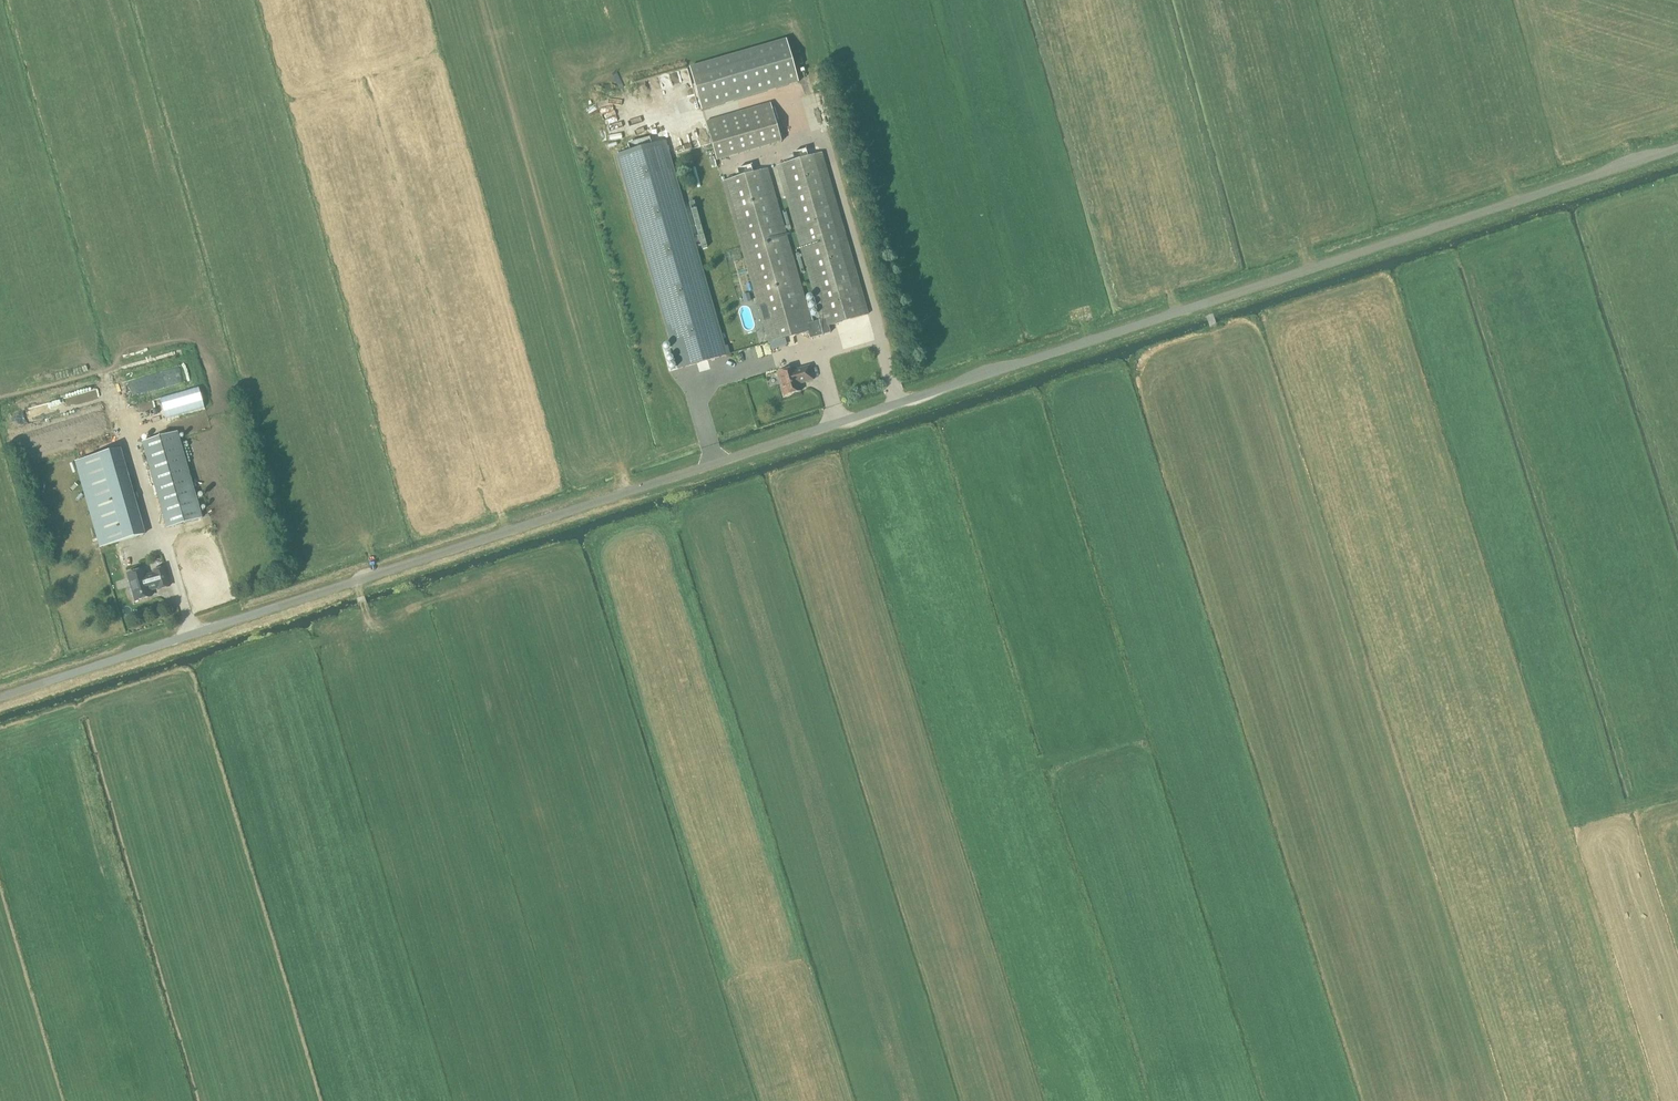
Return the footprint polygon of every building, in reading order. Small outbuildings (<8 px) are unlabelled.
[(786,40),(690,68),(702,110),(798,82),(786,40)] [(716,161),(781,142),(770,103),(705,122),(716,161)] [(617,155),(671,342),(678,369),(726,355),(665,141),(652,145),(650,141),(629,147),(630,151),(617,155)] [(828,326),(868,314),(822,153),(777,166),(822,320),(811,323),(767,169),(722,182),(769,343),(808,332),(810,338),(830,333),(828,326)] [(809,366),(795,370),(794,368),(777,373),(784,395),(801,391),(799,384),(813,380),(809,366)] [(167,528),(202,518),(178,432),(142,442),(167,528)] [(118,449),(75,462),(100,548),(144,535),(118,449)] [(158,587),(159,589),(169,586),(164,568),(153,571),(154,574),(145,576),(144,570),(128,574),(132,589),(130,590),(130,592),(130,595),(132,597),(134,597),(135,601),(151,596),(149,590),(158,587)]
